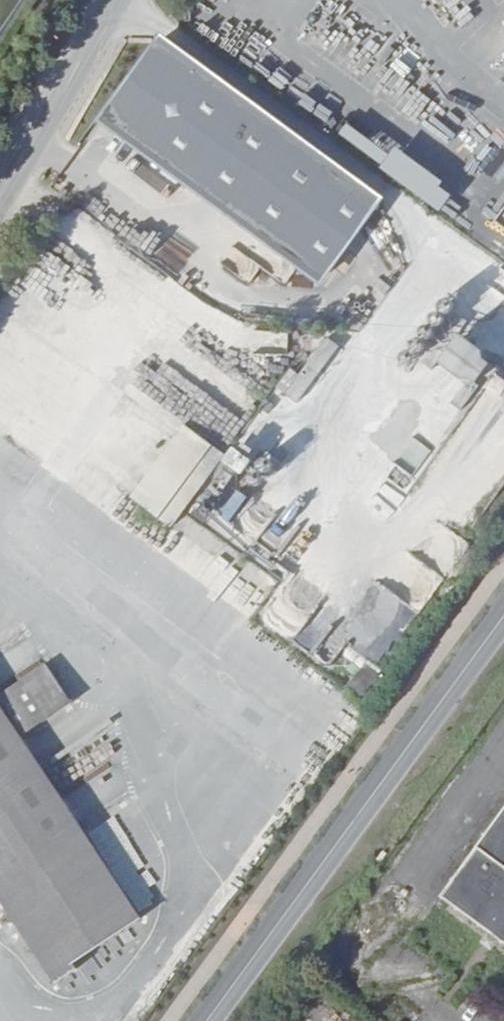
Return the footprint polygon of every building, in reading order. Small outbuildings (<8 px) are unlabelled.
[(156,112),(136,114),(122,132),(146,150),(153,141),(305,253),(299,261),(324,280),(383,199),(358,181),(353,188),(200,77),(206,69),(166,39),(137,78),(138,90),(140,104),(155,102),(156,112)] [(135,102),(136,114),(156,112),(155,102),(140,104),(138,90),(135,96),(135,102)] [(377,175),(439,212),(452,191),(390,153),(377,175)] [(495,373),(489,381),(487,384),(503,397),(503,379),(495,373)] [(137,497),(179,528),(234,457),(193,425),(137,497)] [(217,510),(228,520),(247,497),(235,487),(217,510)] [(52,985),(73,971),(70,966),(136,922),(20,745),(72,711),(47,672),(0,702),(0,905),(52,985)] [(435,892),(503,942),(503,798),(435,892)]
